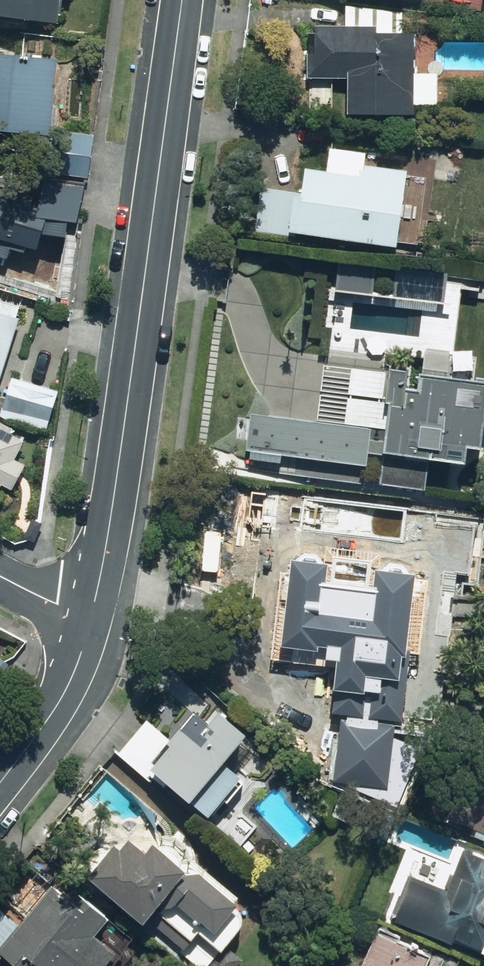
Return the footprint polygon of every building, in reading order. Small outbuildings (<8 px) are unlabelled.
[(64,21),(66,0),(0,0),(0,16),(64,21)] [(380,28),(311,26),(309,78),(351,80),(350,115),(417,117),(419,35),(379,33),(380,28)] [(93,173),(95,135),(55,132),(60,56),(0,52),(0,167),(93,173)] [(404,245),(411,170),(371,165),(373,151),(333,148),(331,171),(310,169),(307,195),(263,191),(259,233),(404,245)] [(15,228),(86,235),(91,182),(0,173),(0,268),(10,270),(15,228)] [(0,299),(0,391),(27,308),(0,299)] [(386,427),(282,416),(278,447),(377,458),(374,484),(430,490),(434,456),(465,459),(466,445),(483,447),(483,376),(392,367),(386,427)] [(62,393),(13,380),(6,406),(56,418),(62,393)] [(3,486),(16,492),(29,462),(20,458),(31,431),(0,417),(0,494),(3,486)] [(286,648),(334,653),(332,712),(412,715),(415,634),(386,634),(388,568),(331,567),(331,560),(293,559),(286,648)] [(185,720),(153,768),(215,820),(250,778),(228,759),(252,731),(223,707),(201,734),(185,720)] [(418,744),(344,719),(325,775),(399,800),(418,744)] [(467,828),(483,834),(483,784),(467,828)] [(119,840),(90,876),(147,925),(169,899),(213,936),(244,898),(200,861),(192,871),(153,838),(146,847),(131,834),(124,843),(119,840)] [(463,844),(445,886),(411,871),(406,883),(393,915),(483,953),(483,854),(463,844)] [(32,958),(41,965),(107,965),(119,952),(97,934),(111,918),(63,878),(2,950),(21,965),(25,965),(32,958)] [(445,960),(375,929),(359,965),(443,965),(445,960)]
